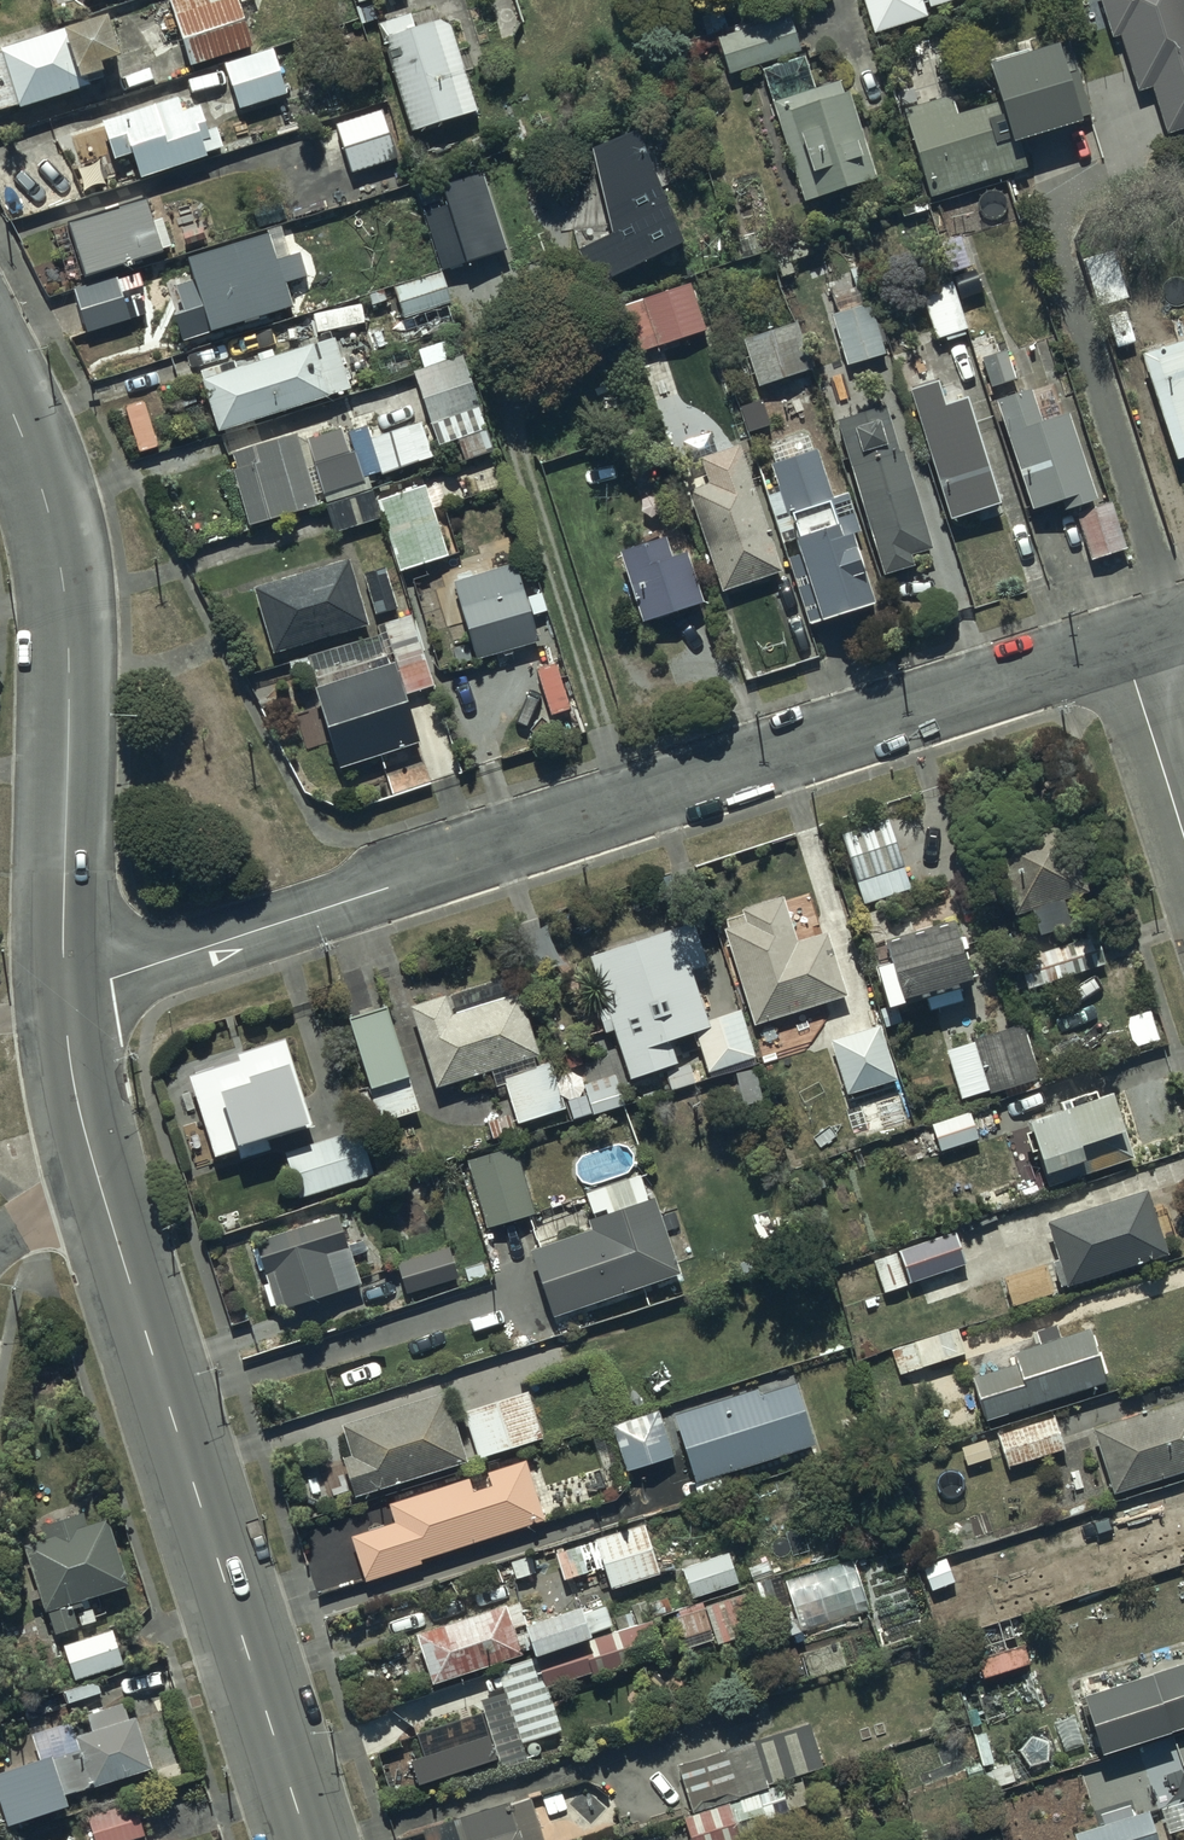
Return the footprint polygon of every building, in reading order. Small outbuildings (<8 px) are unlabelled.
[(190,68),(253,50),(240,7),(259,1),(259,0),(171,0),(190,68)] [(877,38),(933,20),(931,14),(974,0),(865,0),(877,38)] [(1114,42),(1122,39),(1140,96),(1155,91),(1170,139),(1183,134),(1183,0),(1101,0),(1114,42)] [(790,20),(721,43),(732,77),(801,54),(790,20)] [(92,91),(90,86),(106,81),(103,73),(123,67),(108,21),(7,54),(8,59),(0,62),(0,120),(92,91)] [(451,29),(418,40),(413,24),(381,35),(415,139),(480,117),(451,29)] [(1098,118),(1077,50),(1061,55),(1059,49),(989,72),(1015,154),(1086,132),(1083,122),(1098,118)] [(289,96),(275,54),(228,69),(242,112),(289,96)] [(819,96),(809,64),(767,77),(808,206),(880,184),(853,99),(847,101),(843,88),(819,96)] [(189,117),(185,103),(107,128),(119,164),(136,159),(144,183),(210,162),(209,159),(228,153),(222,133),(214,136),(206,112),(189,117)] [(933,206),(1030,175),(1023,153),(1001,160),(999,152),(993,154),(980,114),(957,122),(951,103),(904,117),(933,206)] [(383,113),(339,127),(354,177),(399,163),(383,113)] [(582,259),(596,291),(687,255),(643,141),(596,158),(616,243),(582,259)] [(447,204),(424,212),(442,270),(505,250),(481,172),(441,185),(447,204)] [(156,228),(148,202),(70,228),(87,280),(173,252),(165,225),(156,228)] [(790,257),(812,250),(807,235),(771,246),(780,273),(794,269),(790,257)] [(280,265),(273,239),(187,263),(194,288),(179,292),(185,315),(175,318),(184,347),(214,339),(214,337),(298,313),(291,289),(314,282),(307,258),(280,265)] [(850,263),(855,282),(830,288),(835,307),(831,308),(845,358),(883,348),(881,338),(887,336),(879,308),(872,309),(864,280),(867,279),(862,259),(850,263)] [(950,275),(919,285),(934,333),(965,323),(950,275)] [(443,278),(396,293),(405,321),(452,307),(443,278)] [(131,323),(118,279),(74,292),(87,336),(131,323)] [(636,348),(704,325),(689,279),(620,303),(636,348)] [(811,363),(796,317),(742,334),(757,380),(811,363)] [(1141,346),(1175,450),(1183,447),(1183,332),(1141,346)] [(464,456),(494,446),(463,350),(450,355),(445,338),(420,346),(425,363),(413,367),(436,440),(457,433),(464,456)] [(206,386),(205,386),(220,436),(354,396),(338,343),(238,372),(236,366),(203,376),(206,386)] [(980,354),(989,383),(1013,375),(1004,346),(980,354)] [(939,375),(909,385),(948,513),(997,499),(964,392),(946,398),(939,375)] [(1039,415),(1029,384),(997,394),(1032,502),(1060,493),(1064,503),(1095,493),(1068,406),(1039,415)] [(769,421),(760,395),(740,402),(749,428),(769,421)] [(884,400),(835,415),(881,569),(905,562),(905,560),(912,557),(910,550),(929,544),(901,446),(898,447),(884,400)] [(306,435),(326,498),(372,484),(368,472),(433,452),(422,414),(370,430),(367,420),(348,425),(353,444),(346,446),(340,425),(306,435)] [(314,499),(293,429),(232,447),(236,461),(232,463),(248,518),(314,499)] [(813,443),(809,430),(769,442),(774,458),(771,459),(778,482),(769,485),(784,535),(793,532),(818,613),(871,597),(850,529),(861,526),(849,487),(832,492),(817,442),(813,443)] [(780,565),(739,438),(699,451),(708,480),(688,486),(720,585),(780,565)] [(446,551),(426,483),(378,497),(399,565),(446,551)] [(379,513),(371,486),(325,501),(333,527),(356,520),(379,513)] [(1075,510),(1090,556),(1127,544),(1113,498),(1075,510)] [(642,617),(703,598),(687,547),(671,552),(664,530),(619,544),(642,617)] [(367,619),(348,554),(253,582),(272,648),(367,619)] [(534,634),(512,559),(452,576),(475,652),(534,634)] [(397,602),(386,562),(361,569),(373,609),(397,602)] [(411,610),(383,619),(394,659),(404,689),(432,681),(411,610)] [(418,736),(393,660),(310,686),(335,763),(418,736)] [(1067,926),(1059,904),(1085,895),(1083,889),(1092,886),(1082,855),(1071,859),(1058,820),(985,844),(1011,920),(1027,915),(1034,937),(1067,926)] [(909,891),(887,822),(839,837),(861,906),(909,891)] [(793,943),(779,898),(738,910),(742,924),(721,930),(750,1027),(844,998),(824,934),(793,943)] [(701,960),(686,916),(585,950),(602,1002),(595,1004),(602,1026),(608,1024),(625,1073),(673,1056),(666,1035),(693,1026),(706,1066),(754,1049),(739,1004),(704,1015),(687,965),(701,960)] [(972,982),(953,925),(885,947),(890,964),(876,969),(888,1007),(904,1002),(903,1001),(920,995),(921,1000),(929,998),(934,1013),(968,1001),(962,985),(972,982)] [(1102,965),(1092,936),(1016,961),(1026,990),(1102,965)] [(508,974),(409,1003),(433,1085),(490,1068),(494,1084),(505,1081),(517,1121),(567,1106),(552,1058),(538,1063),(535,1054),(540,1052),(522,991),(514,994),(508,974)] [(419,1106),(386,1003),(348,1016),(382,1118),(419,1106)] [(1036,1079),(1019,1024),(971,1039),(972,1044),(945,1052),(960,1100),(985,1092),(986,1094),(1036,1079)] [(894,1079),(877,1028),(828,1044),(845,1095),(894,1079)] [(308,1116),(280,1032),(235,1046),(238,1054),(186,1071),(212,1151),(235,1144),(239,1154),(268,1144),(264,1131),(308,1116)] [(1134,1151),(1113,1089),(1026,1117),(1046,1179),(1134,1151)] [(978,1136),(970,1108),(931,1119),(939,1147),(978,1136)] [(355,1133),(283,1155),(296,1198),(368,1176),(355,1133)] [(513,1148),(464,1161),(482,1229),(531,1215),(528,1205),(537,1203),(533,1186),(523,1188),(520,1177),(527,1176),(523,1162),(517,1164),(513,1148)] [(636,1177),(581,1195),(589,1220),(583,1222),(585,1226),(578,1228),(580,1234),(527,1251),(548,1316),(674,1275),(650,1199),(643,1201),(636,1177)] [(1169,1251),(1147,1187),(1046,1221),(1058,1257),(1054,1259),(1063,1286),(1169,1251)] [(362,1285),(338,1217),(257,1245),(280,1313),(362,1285)] [(954,1229),(870,1258),(882,1293),(966,1264),(954,1229)] [(407,1291),(457,1275),(448,1248),(399,1264),(407,1291)] [(1105,1379),(1088,1326),(1060,1335),(1055,1321),(1033,1329),(1037,1342),(1012,1350),(1015,1360),(971,1375),(985,1418),(1105,1379)] [(890,1350),(898,1375),(966,1353),(958,1328),(890,1350)] [(794,1377),(675,1414),(695,1479),(814,1443),(794,1377)] [(468,1458),(445,1389),(343,1423),(353,1454),(343,1457),(356,1495),(468,1458)] [(527,1389),(516,1393),(473,1407),(464,1410),(478,1455),(542,1435),(527,1389)] [(1089,1428),(1109,1494),(1183,1470),(1183,1399),(1089,1428)] [(673,1453),(659,1409),(613,1423),(627,1467),(673,1453)] [(1064,1448),(1053,1416),(997,1435),(1008,1467),(1064,1448)] [(470,1475),(391,1501),(397,1520),(352,1535),(366,1579),(424,1560),(422,1556),(545,1516),(527,1460),(487,1473),(490,1481),(474,1486),(470,1475)] [(1146,1515),(1162,1564),(1183,1557),(1183,1502),(1146,1515)] [(1115,1538),(1106,1510),(1033,1533),(1042,1561),(1115,1538)] [(83,1525),(80,1515),(36,1528),(40,1540),(18,1547),(32,1591),(25,1593),(27,1601),(35,1599),(39,1613),(43,1612),(50,1636),(99,1621),(95,1607),(81,1612),(78,1603),(125,1588),(103,1519),(83,1525)] [(660,1570),(645,1523),(577,1545),(575,1541),(555,1548),(565,1577),(603,1565),(610,1586),(660,1570)] [(738,1581),(728,1551),(683,1565),(692,1595),(738,1581)] [(866,1610),(851,1563),(849,1559),(777,1583),(770,1562),(746,1570),(758,1604),(772,1599),(776,1611),(789,1607),(793,1617),(782,1621),(787,1636),(866,1610)] [(613,1615),(618,1630),(569,1645),(570,1650),(535,1661),(543,1689),(659,1653),(649,1622),(666,1617),(659,1596),(631,1605),(632,1609),(613,1615)] [(432,1681),(518,1652),(512,1634),(526,1629),(523,1620),(527,1619),(521,1600),(506,1605),(505,1601),(415,1631),(432,1681)] [(527,1619),(523,1620),(526,1629),(534,1651),(613,1624),(605,1600),(581,1608),(579,1601),(527,1619)] [(714,1639),(702,1601),(670,1611),(679,1639),(681,1639),(685,1649),(714,1639)] [(119,1666),(109,1632),(60,1647),(71,1681),(119,1666)] [(844,1666),(836,1641),(798,1655),(807,1679),(844,1666)] [(1029,1665),(1023,1647),(975,1662),(981,1680),(1029,1665)] [(1076,1697),(1095,1753),(1183,1723),(1183,1662),(1076,1697)] [(121,1704),(85,1717),(87,1722),(69,1728),(67,1722),(31,1735),(40,1760),(0,1774),(0,1824),(1,1827),(63,1807),(60,1798),(150,1769),(134,1718),(127,1720),(121,1704)] [(424,1756),(410,1761),(419,1786),(498,1759),(483,1714),(417,1735),(424,1756)] [(817,1767),(805,1726),(674,1770),(689,1814),(765,1790),(763,1785),(817,1767)] [(779,1787),(680,1819),(687,1839),(749,1839),(767,1834),(763,1822),(786,1815),(785,1811),(807,1804),(800,1784),(780,1790),(779,1787)] [(1161,1808),(1169,1832),(1183,1827),(1183,1799),(1161,1808)] [(526,1800),(504,1807),(503,1804),(418,1833),(420,1839),(540,1839),(526,1800)] [(1141,1800),(1121,1807),(1124,1816),(1069,1834),(1071,1839),(1155,1839),(1141,1800)] [(132,1811),(86,1826),(90,1839),(130,1839),(140,1837),(132,1811)]
